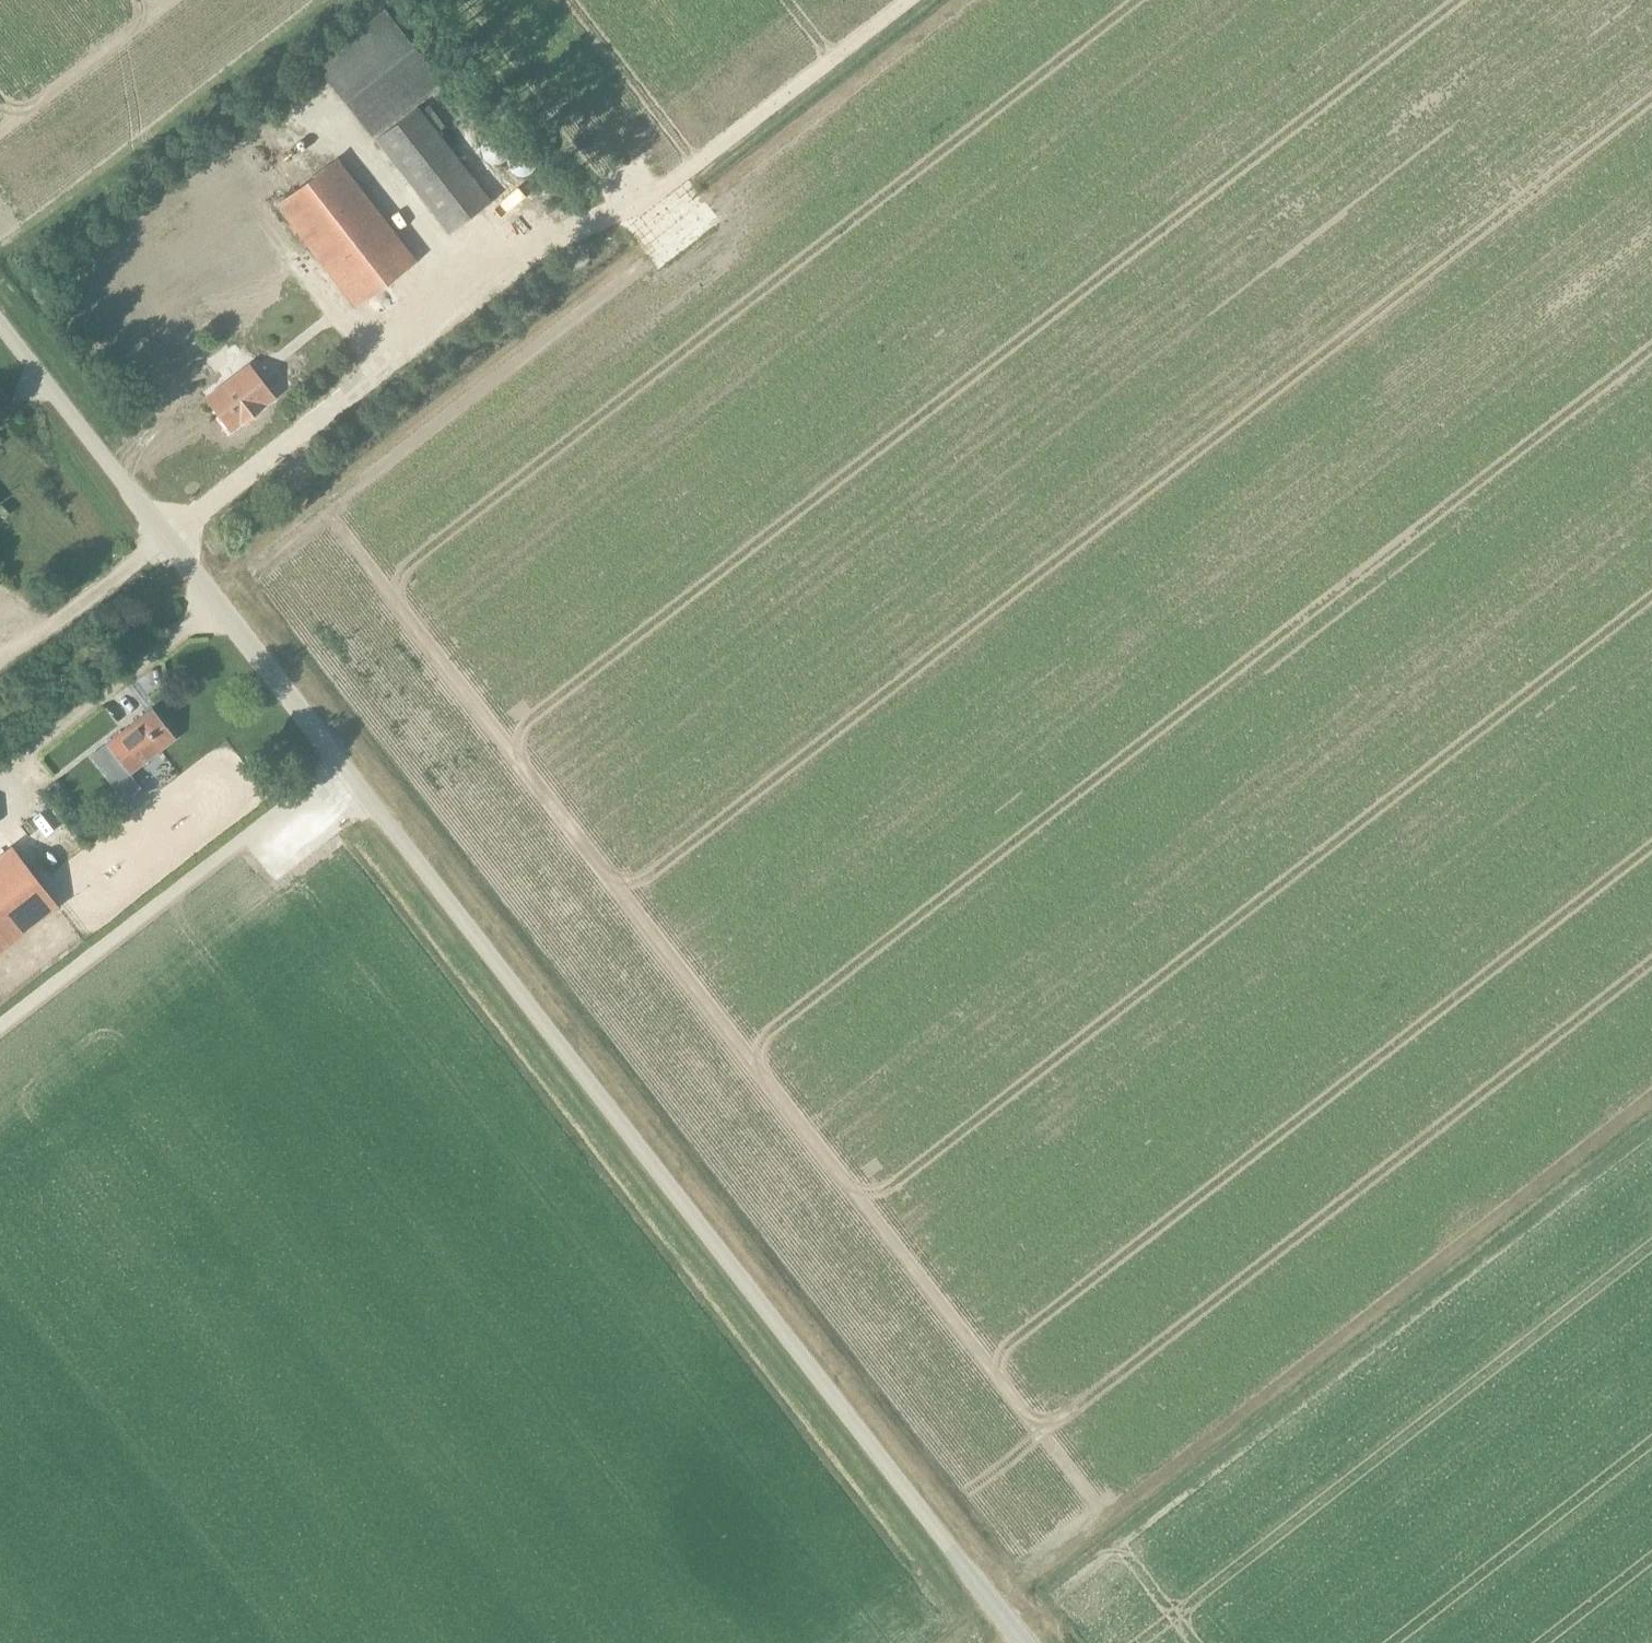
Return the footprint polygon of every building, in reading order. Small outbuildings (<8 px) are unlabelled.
[(371,134),(439,81),(383,10),(316,63),(371,134)] [(457,76),(263,227),(333,317),(527,166),(457,76)] [(274,161),(293,180),(302,172),(283,153),(274,161)] [(640,194),(656,191),(654,177),(638,180),(640,194)] [(230,430),(273,397),(248,365),(205,398),(230,430)] [(129,774),(175,739),(151,708),(105,743),(129,774)] [(56,906),(10,847),(0,855),(0,950),(56,906)]
